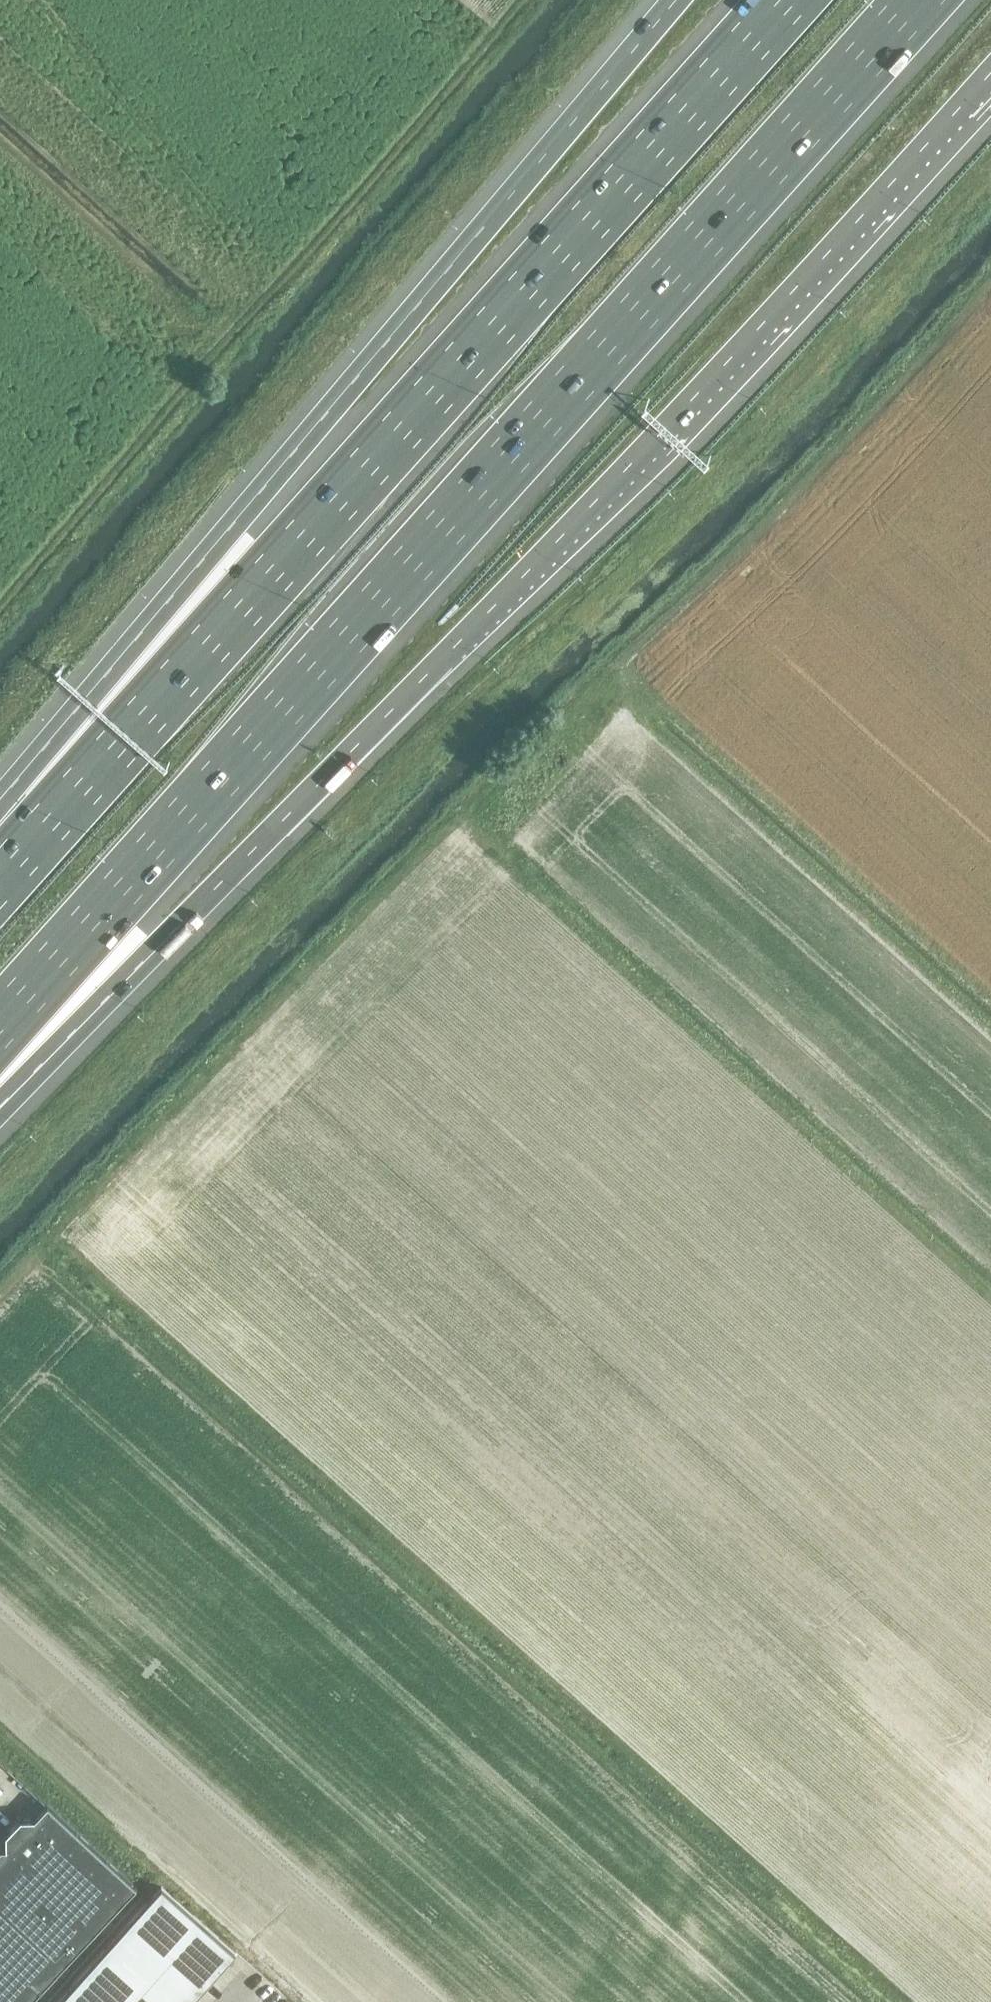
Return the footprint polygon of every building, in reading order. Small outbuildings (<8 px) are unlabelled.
[(47,1802),(34,1817),(20,1817),(5,1833),(6,1847),(0,1853),(0,2001),(28,2001),(137,1885),(47,1802)] [(110,1943),(176,2001),(191,2001),(236,1951),(162,1885),(110,1943)] [(110,1943),(72,1986),(90,2001),(176,2001),(110,1943)] [(72,1986),(58,2001),(90,2001),(72,1986)]
